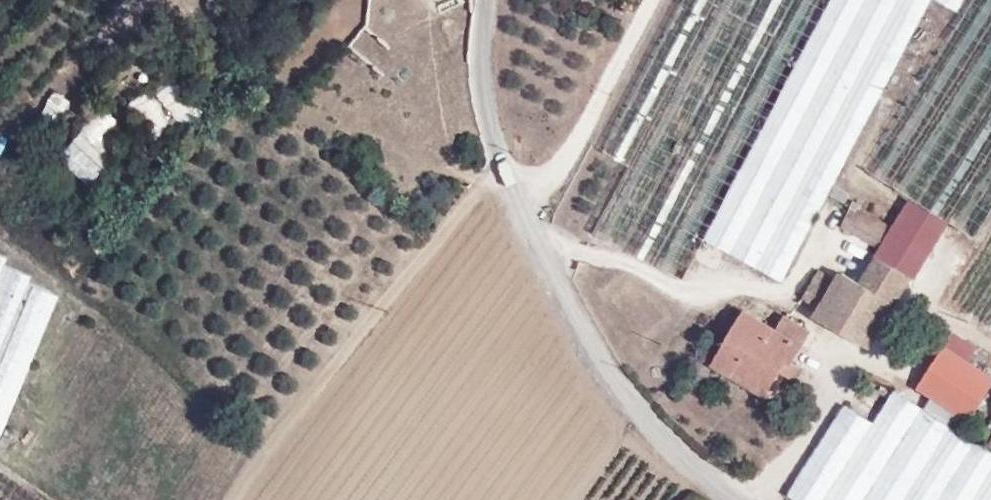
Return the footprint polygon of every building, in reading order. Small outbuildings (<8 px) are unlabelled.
[(667,28),(602,150),(627,162),(592,230),(680,277),(703,237),(780,277),(892,68),(929,0),(682,0),(667,28)] [(990,206),(990,0),(968,0),(862,167),(972,236),(990,206)] [(183,125),(202,107),(176,80),(157,98),(183,125)] [(55,91),(38,116),(56,128),(73,103),(55,91)] [(71,139),(104,171),(122,152),(105,136),(118,123),(102,108),(71,139)] [(895,232),(852,207),(842,226),(882,248),(862,284),(839,271),(835,278),(818,269),(801,299),(814,306),(809,315),(874,352),(946,225),(911,205),(895,232)] [(943,305),(990,336),(990,230),(943,305)] [(52,293),(26,280),(28,274),(4,264),(5,257),(0,255),(0,420),(52,293)] [(815,333),(783,314),(776,326),(744,307),(707,368),(768,404),(785,375),(795,381),(799,373),(793,369),(815,333)] [(949,332),(915,389),(974,423),(990,394),(990,374),(969,361),(977,348),(949,332)] [(803,499),(990,499),(990,450),(893,389),(874,418),(844,401),(788,490),(803,499)]
